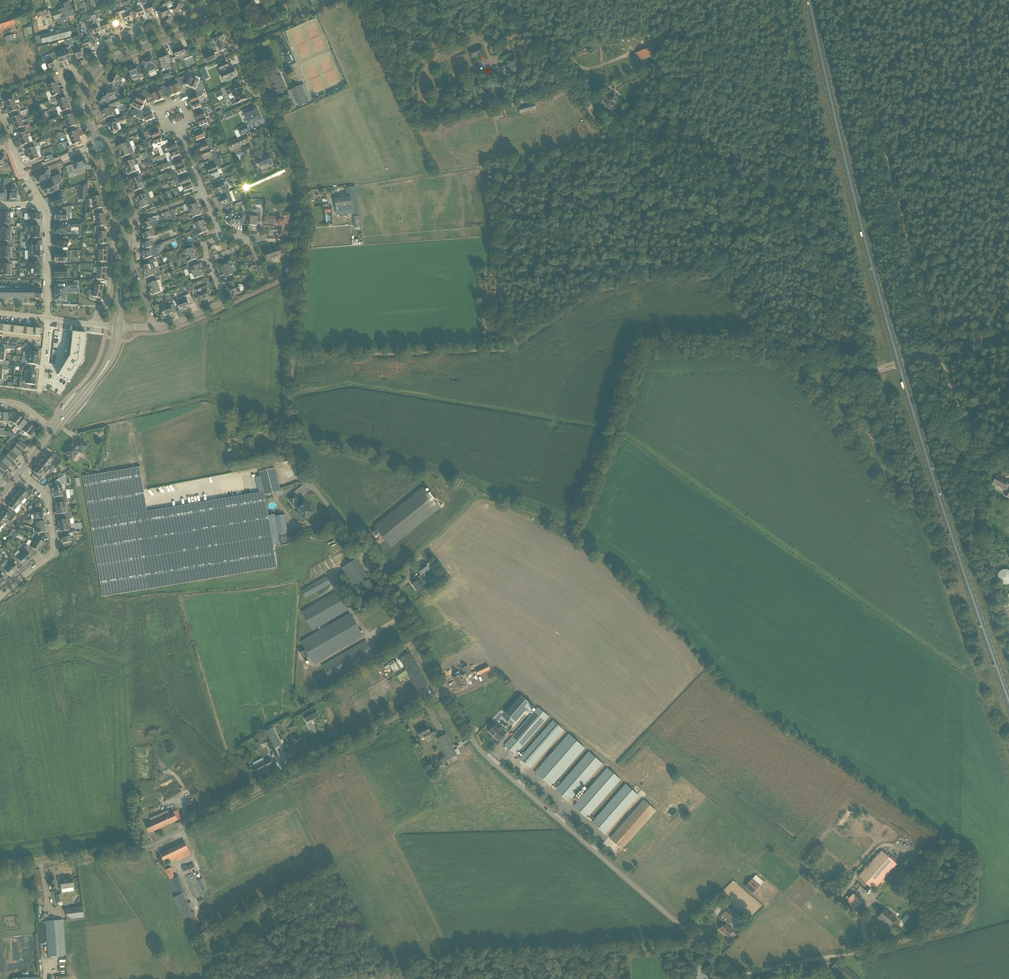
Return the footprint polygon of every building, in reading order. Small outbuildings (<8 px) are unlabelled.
[(140,2),(140,0),(137,0),(138,3),(136,3),(136,10),(133,11),(134,14),(135,18),(141,16),(143,18),(140,21),(144,24),(147,20),(140,2)] [(182,4),(181,2),(182,0),(181,0),(171,0),(170,1),(171,4),(167,5),(171,13),(173,11),(178,14),(181,8),(183,8),(183,12),(186,12),(188,8),(188,7),(182,4)] [(155,11),(153,6),(152,4),(148,5),(146,2),(141,4),(140,2),(147,20),(153,21),(153,16),(149,16),(149,13),(155,11)] [(60,6),(61,9),(62,9),(64,17),(68,16),(69,17),(74,15),(71,9),(70,9),(68,3),(63,5),(61,6),(60,6)] [(173,19),(171,14),(171,13),(167,5),(166,3),(162,6),(162,10),(158,11),(161,18),(167,16),(169,17),(166,21),(170,23),(173,19)] [(62,9),(61,9),(57,11),(58,11),(52,14),(52,13),(54,20),(60,18),(64,29),(35,37),(37,46),(72,36),(69,28),(65,19),(62,9)] [(133,19),(131,15),(130,12),(126,14),(124,11),(119,12),(125,28),(131,29),(131,25),(127,24),(127,22),(133,19)] [(125,28),(119,12),(114,14),(114,18),(111,20),(112,22),(113,27),(119,25),(121,26),(118,30),(122,32),(125,28)] [(23,18),(22,13),(0,20),(0,35),(17,30),(16,26),(25,23),(23,18)] [(111,28),(109,23),(108,21),(105,22),(102,19),(100,20),(98,14),(95,15),(103,37),(109,37),(109,33),(105,33),(105,30),(111,28)] [(95,15),(90,16),(91,18),(90,19),(92,21),(92,27),(89,28),(90,31),(91,35),(97,33),(99,35),(96,38),(100,41),(103,37),(95,15)] [(23,29),(25,38),(33,36),(31,27),(23,29)] [(223,34),(222,31),(221,32),(222,32),(218,34),(218,33),(215,35),(212,37),(211,36),(212,39),(211,40),(213,43),(214,43),(215,45),(217,44),(220,51),(220,52),(221,51),(222,52),(224,50),(226,49),(225,49),(222,42),(225,40),(226,41),(226,40),(225,38),(226,37),(224,34),(223,34)] [(93,45),(90,38),(89,38),(84,40),(83,38),(81,33),(81,34),(77,35),(80,42),(82,48),(83,49),(85,54),(89,55),(90,54),(90,51),(86,50),(87,48),(93,45)] [(5,37),(6,46),(14,44),(12,35),(5,37)] [(484,43),(468,50),(470,55),(478,52),(485,67),(481,68),(482,73),(478,74),(480,79),(500,71),(494,55),(491,56),(490,52),(492,51),(490,46),(486,47),(484,43)] [(72,46),(69,47),(71,53),(74,52),(77,59),(83,57),(82,55),(79,49),(74,51),(72,46)] [(173,50),(177,60),(184,57),(185,59),(193,56),(190,49),(185,51),(183,46),(181,47),(180,46),(178,47),(177,48),(173,50)] [(69,54),(71,53),(69,47),(66,48),(67,51),(62,53),(65,61),(71,59),(69,54)] [(650,48),(635,53),(638,62),(653,56),(650,48)] [(65,61),(62,53),(57,55),(56,52),(53,54),(55,60),(58,59),(60,63),(65,61)] [(205,58),(205,57),(204,57),(207,63),(217,59),(214,53),(205,58)] [(52,61),(55,60),(53,54),(50,55),(52,60),(46,62),(49,70),(55,68),(52,61)] [(169,56),(168,57),(166,54),(164,54),(158,56),(159,61),(162,67),(171,63),(169,56)] [(157,65),(155,64),(155,65),(152,58),(143,61),(146,68),(147,68),(149,74),(158,71),(158,70),(157,65)] [(507,75),(518,73),(514,58),(504,60),(505,65),(504,66),(507,75)] [(227,62),(222,64),(218,66),(221,72),(222,71),(225,77),(224,77),(225,78),(227,82),(232,80),(231,79),(237,76),(236,75),(237,74),(235,70),(234,71),(233,69),(230,71),(228,68),(229,68),(227,62)] [(142,74),(140,71),(139,66),(136,67),(135,65),(133,65),(131,66),(132,67),(128,68),(130,73),(131,77),(132,80),(138,78),(137,76),(142,74)] [(206,67),(201,69),(205,80),(210,78),(206,67)] [(281,76),(278,77),(276,70),(268,74),(278,95),(288,91),(281,76)] [(121,81),(123,78),(120,76),(119,74),(117,73),(115,74),(114,73),(112,77),(111,77),(109,82),(120,88),(123,82),(121,81)] [(190,88),(194,79),(189,77),(188,79),(185,78),(180,80),(183,79),(184,82),(186,83),(185,85),(190,88)] [(182,86),(180,80),(179,78),(174,80),(175,82),(176,85),(173,86),(176,95),(180,93),(182,93),(181,92),(179,87),(182,86)] [(202,81),(199,82),(194,79),(190,88),(196,90),(197,87),(199,88),(201,88),(202,90),(203,90),(205,89),(202,81)] [(44,84),(45,87),(48,86),(50,92),(58,88),(56,83),(51,85),(50,82),(44,84)] [(301,85),(291,89),(299,107),(308,103),(301,86),(301,85)] [(176,95),(173,86),(169,87),(167,86),(163,87),(167,95),(170,94),(171,97),(176,95)] [(164,96),(167,95),(163,87),(160,89),(159,91),(156,93),(159,101),(165,99),(164,96)] [(60,94),(58,88),(50,92),(52,97),(49,98),(50,101),(56,98),(55,96),(60,94)] [(98,102),(102,104),(104,101),(108,103),(114,92),(120,96),(122,93),(113,88),(111,91),(106,88),(98,102)] [(236,88),(231,90),(227,92),(233,105),(237,103),(237,104),(247,99),(242,88),(237,90),(236,88)] [(147,93),(145,90),(142,91),(143,93),(138,95),(135,102),(144,105),(146,100),(144,99),(144,97),(148,96),(146,93),(147,93)] [(191,104),(200,101),(198,98),(202,96),(204,93),(203,90),(202,90),(197,93),(198,96),(189,99),(191,104)] [(159,101),(156,93),(153,94),(152,91),(147,93),(146,93),(148,96),(149,99),(152,98),(154,103),(159,101)] [(608,96),(602,101),(605,105),(605,106),(607,108),(608,108),(609,110),(615,105),(613,103),(617,100),(612,95),(609,98),(608,96)] [(13,100),(15,99),(14,96),(8,98),(9,101),(4,103),(7,108),(15,105),(13,100)] [(57,101),(56,98),(50,101),(51,104),(58,101),(60,106),(68,103),(66,98),(57,101)] [(204,103),(202,104),(201,104),(200,101),(191,104),(193,109),(193,108),(194,110),(196,109),(197,112),(205,109),(207,108),(205,103),(204,103)] [(144,105),(135,102),(133,107),(135,108),(134,111),(132,111),(134,117),(136,116),(139,115),(138,111),(139,110),(141,111),(144,105)] [(70,109),(68,103),(60,106),(62,112),(59,113),(60,116),(66,113),(65,111),(70,109)] [(535,109),(534,104),(519,108),(521,113),(535,109)] [(15,105),(7,108),(9,114),(13,112),(14,114),(20,112),(19,109),(17,110),(15,105)] [(256,106),(251,108),(249,109),(249,110),(248,110),(244,111),(245,112),(243,112),(249,125),(255,122),(255,123),(262,120),(256,106)] [(117,115),(114,107),(109,109),(109,108),(101,112),(102,115),(103,115),(105,119),(113,116),(117,115)] [(197,121),(206,118),(209,117),(207,112),(206,112),(205,109),(197,112),(198,115),(195,116),(197,121)] [(19,116),(22,115),(22,116),(28,113),(27,110),(21,112),(20,112),(14,114),(15,117),(11,119),(13,124),(21,121),(19,116)] [(500,121),(506,119),(504,110),(497,112),(500,121)] [(67,116),(66,113),(60,116),(61,119),(64,118),(66,123),(74,120),(72,114),(67,116)] [(155,118),(153,114),(152,113),(144,116),(142,113),(139,115),(136,116),(137,118),(141,120),(142,121),(141,123),(142,125),(147,123),(146,122),(155,118)] [(126,120),(124,115),(111,121),(112,123),(107,125),(111,133),(113,133),(117,132),(117,131),(119,130),(116,124),(126,120)] [(212,126),(210,122),(208,121),(207,121),(206,118),(197,121),(199,127),(202,126),(203,128),(203,129),(206,128),(212,126)] [(70,128),(76,125),(74,120),(66,123),(68,128),(64,130),(65,133),(71,130),(70,128)] [(21,131),(27,128),(26,125),(23,126),(21,121),(13,124),(15,130),(20,128),(21,131)] [(250,131),(247,126),(238,130),(241,135),(249,131),(250,131)] [(27,138),(25,132),(28,131),(27,128),(21,131),(22,133),(17,135),(19,141),(27,138)] [(204,134),(206,129),(206,128),(203,129),(203,128),(195,132),(196,132),(197,134),(194,135),(196,141),(201,139),(205,138),(204,134)] [(161,136),(160,132),(159,131),(157,132),(156,129),(157,129),(156,129),(147,132),(149,136),(151,137),(152,136),(153,140),(161,136)] [(72,133),(71,130),(65,133),(66,136),(68,135),(70,140),(79,137),(77,131),(72,133)] [(231,151),(249,143),(246,135),(242,137),(227,144),(231,151)] [(164,142),(161,136),(153,140),(154,143),(153,143),(152,145),(154,149),(161,147),(162,146),(161,143),(164,142)] [(81,142),(79,137),(70,140),(72,145),(68,147),(69,150),(75,148),(74,145),(81,142)] [(29,143),(27,138),(19,141),(21,146),(29,143),(30,146),(36,144),(35,141),(29,143)] [(119,152),(132,148),(130,142),(131,142),(129,139),(121,142),(122,145),(117,147),(118,147),(117,148),(117,149),(118,150),(118,151),(119,151),(119,152)] [(210,146),(208,139),(202,141),(203,141),(204,144),(198,146),(200,150),(199,150),(200,153),(209,150),(209,149),(208,146),(210,146)] [(178,149),(177,145),(176,144),(173,145),(172,142),(173,142),(173,141),(164,145),(163,146),(163,145),(162,146),(161,147),(164,155),(169,153),(178,149)] [(31,149),(26,150),(28,156),(36,153),(34,148),(37,147),(36,144),(30,146),(31,149)] [(134,153),(132,148),(119,152),(120,154),(120,155),(120,156),(120,157),(121,157),(122,158),(126,156),(127,159),(136,156),(135,153),(134,153)] [(180,153),(178,149),(169,153),(171,156),(170,156),(169,158),(170,162),(179,159),(178,156),(180,155),(180,153)] [(211,153),(209,150),(200,153),(202,157),(202,156),(204,160),(209,158),(210,161),(209,161),(209,162),(214,160),(216,159),(213,152),(211,153)] [(261,151),(255,153),(259,160),(258,161),(263,172),(269,170),(268,167),(273,165),(269,156),(265,158),(261,151)] [(44,159),(43,156),(41,157),(39,152),(36,153),(28,156),(30,161),(37,159),(38,162),(44,159)] [(137,159),(136,156),(127,159),(128,162),(124,164),(124,165),(124,166),(124,167),(125,168),(126,169),(134,166),(138,165),(136,159),(137,159)] [(76,160),(72,161),(75,170),(87,166),(83,157),(79,159),(79,158),(76,159),(76,160)] [(185,166),(183,162),(183,161),(180,162),(179,159),(170,162),(163,165),(164,167),(164,169),(172,166),(174,166),(175,166),(176,169),(185,166)] [(220,159),(217,160),(214,161),(209,163),(211,166),(207,167),(209,174),(218,170),(216,166),(220,165),(221,165),(222,163),(220,159)] [(72,165),(66,168),(69,177),(76,175),(72,165)] [(136,172),(134,166),(126,169),(127,171),(126,171),(126,172),(126,173),(127,174),(128,174),(128,175),(133,173),(134,176),(140,174),(138,171),(136,172)] [(187,172),(185,166),(176,169),(171,171),(171,172),(170,173),(171,175),(172,176),(174,180),(185,176),(184,173),(187,172)] [(218,170),(209,174),(211,180),(214,179),(216,182),(220,180),(223,179),(221,173),(223,173),(221,169),(218,170)] [(39,173),(35,175),(35,177),(36,181),(37,181),(38,182),(48,178),(45,171),(43,172),(43,171),(39,173)] [(141,177),(140,174),(134,176),(135,179),(130,181),(131,181),(130,181),(130,182),(130,183),(131,184),(131,185),(132,184),(132,186),(141,183),(139,177),(141,177)] [(191,183),(190,179),(189,177),(186,178),(185,176),(174,180),(175,184),(176,183),(177,188),(182,186),(191,183)] [(44,189),(42,190),(45,195),(46,195),(50,193),(50,194),(54,192),(56,191),(55,186),(58,184),(56,179),(60,178),(60,177),(51,181),(46,182),(47,183),(47,182),(48,186),(43,188),(44,189)] [(145,181),(141,183),(132,186),(133,188),(133,189),(133,190),(133,191),(134,191),(135,192),(139,190),(140,193),(148,190),(145,181)] [(193,188),(191,183),(182,186),(184,190),(183,190),(182,192),(183,196),(193,192),(192,192),(190,189),(193,188)] [(219,185),(214,187),(217,193),(222,191),(223,194),(229,192),(230,192),(229,189),(229,188),(229,187),(228,187),(225,188),(223,183),(219,185)] [(7,190),(7,192),(10,192),(10,199),(16,199),(16,196),(17,196),(17,192),(16,192),(16,187),(10,187),(10,190),(7,190)] [(345,190),(346,198),(344,198),(335,199),(337,215),(346,214),(354,213),(354,217),(353,217),(355,229),(360,229),(355,187),(345,188),(345,190)] [(151,198),(148,190),(140,193),(141,196),(137,197),(137,198),(137,199),(137,200),(137,201),(138,201),(139,203),(151,198)] [(229,203),(233,202),(229,192),(223,194),(221,195),(222,199),(219,200),(221,206),(226,205),(229,203)] [(50,201),(52,207),(63,203),(61,197),(64,196),(63,193),(57,195),(58,198),(50,201)] [(155,208),(151,198),(139,203),(140,205),(139,205),(139,206),(139,207),(140,207),(140,208),(141,208),(141,209),(145,207),(147,210),(153,208),(155,208)] [(103,208),(102,202),(93,204),(94,209),(92,210),(92,213),(99,212),(98,209),(103,208)] [(198,204),(197,204),(192,205),(191,202),(185,205),(186,208),(189,207),(191,212),(199,209),(198,207),(199,207),(199,206),(198,205),(198,204)] [(54,213),(54,220),(58,220),(58,221),(62,221),(62,220),(66,220),(66,213),(71,213),(71,206),(62,208),(62,212),(58,212),(58,213),(54,213)] [(200,211),(199,209),(191,212),(193,218),(191,219),(192,222),(198,219),(197,217),(201,215),(201,214),(201,213),(201,212),(201,211),(200,211)] [(243,225),(243,220),(243,217),(238,217),(238,215),(234,213),(233,213),(232,211),(225,214),(228,221),(227,222),(231,226),(232,224),(234,224),(236,224),(243,225)] [(99,215),(99,212),(92,213),(93,216),(95,216),(96,221),(105,220),(104,214),(99,215)] [(28,214),(28,220),(30,220),(30,223),(32,223),(32,220),(39,220),(39,214),(36,214),(36,213),(32,213),(32,214),(28,214)] [(257,226),(257,224),(257,223),(261,223),(261,218),(261,213),(249,213),(249,216),(250,217),(250,223),(249,224),(249,226),(250,227),(252,227),(253,226),(257,226)] [(264,217),(264,222),(266,222),(266,223),(279,224),(279,225),(280,225),(284,225),(284,224),(290,224),(291,214),(281,213),(281,217),(266,217),(264,217)] [(142,226),(142,227),(142,228),(142,229),(143,229),(144,229),(144,230),(145,230),(151,227),(151,228),(156,226),(153,217),(145,220),(146,223),(142,225),(142,226)] [(12,224),(12,219),(0,219),(0,224),(7,224),(7,227),(10,227),(10,224),(12,224)] [(204,221),(203,221),(199,222),(198,219),(192,222),(193,225),(195,224),(197,229),(193,230),(193,231),(205,226),(205,224),(205,223),(205,222),(204,221)] [(106,226),(105,220),(96,221),(97,227),(94,227),(95,230),(101,229),(101,226),(106,226)] [(28,227),(28,233),(39,233),(39,227),(35,227),(35,223),(32,223),(30,223),(28,223),(28,227)] [(205,237),(203,233),(208,232),(207,231),(208,231),(208,230),(208,229),(207,228),(206,228),(205,226),(194,230),(196,236),(192,238),(193,242),(205,237)] [(12,236),(12,230),(10,230),(10,227),(7,227),(7,230),(0,230),(0,236),(12,236)] [(152,237),(150,231),(152,231),(151,228),(145,230),(146,233),(142,234),(142,236),(142,237),(142,238),(143,239),(144,239),(144,240),(145,240),(151,237),(152,237)] [(101,232),(101,229),(95,230),(95,233),(98,233),(98,239),(107,238),(106,232),(101,232)] [(26,238),(26,242),(30,242),(32,242),(35,242),(35,238),(39,238),(39,233),(28,233),(28,238),(26,238)] [(0,236),(0,241),(7,241),(7,244),(10,244),(12,244),(12,236),(0,236)] [(152,240),(151,237),(145,240),(147,242),(142,244),(143,246),(142,246),(142,247),(143,248),(143,249),(144,249),(144,250),(146,249),(145,249),(154,246),(155,246),(153,240),(152,240)] [(107,244),(107,238),(98,239),(98,244),(95,244),(95,247),(102,247),(102,244),(107,244)] [(55,247),(59,247),(59,248),(62,248),(62,247),(67,247),(67,239),(55,239),(55,241),(54,241),(54,245),(55,245),(55,247)] [(28,245),(28,251),(39,251),(39,245),(32,245),(32,242),(30,242),(30,245),(28,245)] [(12,253),(12,247),(10,247),(10,244),(7,244),(7,247),(0,247),(0,253),(12,253)] [(264,253),(264,254),(264,255),(264,256),(265,257),(265,258),(267,262),(279,257),(278,256),(281,255),(285,254),(282,245),(278,246),(278,248),(276,249),(275,248),(271,250),(264,253)] [(157,255),(154,248),(154,246),(145,249),(146,249),(147,252),(142,254),(143,255),(142,255),(142,256),(142,257),(143,258),(143,259),(144,258),(144,260),(157,255)] [(102,250),(102,247),(95,247),(95,250),(98,250),(98,256),(107,256),(107,250),(102,250)] [(193,248),(193,249),(192,248),(188,250),(187,247),(181,249),(183,254),(185,253),(186,257),(195,253),(194,252),(194,251),(194,250),(194,249),(193,248)] [(28,251),(28,260),(32,260),(32,257),(39,257),(39,251),(28,251)] [(70,251),(62,251),(62,255),(54,255),(54,257),(53,257),(53,261),(54,261),(54,262),(66,262),(66,255),(70,255),(70,251)] [(12,258),(12,253),(0,253),(0,258),(7,258),(7,261),(10,261),(10,258),(12,258)] [(196,255),(195,255),(195,253),(186,257),(188,262),(186,263),(187,266),(193,264),(192,261),(197,259),(196,258),(197,258),(197,257),(197,256),(196,256),(196,255)] [(245,258),(246,263),(248,268),(257,265),(255,260),(253,255),(245,258)] [(107,262),(107,256),(98,256),(98,262),(95,261),(95,264),(101,265),(101,262),(107,262)] [(156,262),(155,259),(145,262),(146,265),(142,267),(142,268),(142,269),(142,270),(142,271),(143,271),(144,273),(152,270),(156,268),(153,263),(156,262)] [(26,260),(26,264),(28,264),(28,269),(39,269),(39,264),(32,264),(32,260),(28,260),(26,260)] [(12,270),(12,265),(10,265),(10,261),(7,261),(7,265),(0,265),(0,270),(12,270)] [(232,267),(235,266),(234,262),(231,263),(227,265),(227,264),(224,265),(224,266),(220,267),(222,272),(225,271),(225,274),(226,277),(235,274),(235,273),(232,267)] [(101,268),(101,265),(95,264),(94,267),(97,268),(96,273),(105,275),(106,269),(101,268)] [(200,265),(199,266),(199,265),(194,266),(193,264),(187,266),(184,267),(185,270),(187,270),(189,275),(193,274),(201,270),(200,269),(201,268),(201,267),(200,266),(200,265)] [(26,275),(26,278),(36,278),(36,275),(39,275),(39,269),(28,269),(28,275),(26,275)] [(66,278),(66,269),(54,269),(54,274),(54,277),(54,278),(58,278),(62,278),(66,278)] [(12,275),(12,270),(0,270),(0,275),(6,275),(6,279),(12,279),(12,275)] [(154,274),(152,270),(144,273),(145,274),(144,275),(144,276),(145,277),(146,278),(151,277),(152,279),(158,277),(164,275),(163,271),(154,274)] [(200,281),(199,278),(203,276),(203,275),(203,274),(203,273),(202,272),(201,270),(193,274),(195,279),(190,281),(191,284),(200,281)] [(104,280),(105,275),(96,273),(95,279),(93,279),(92,282),(99,283),(99,280),(104,280)] [(159,280),(158,277),(152,279),(153,282),(148,284),(149,285),(148,285),(148,286),(148,287),(149,288),(150,288),(151,290),(159,286),(157,281),(159,280)] [(241,292),(238,285),(237,285),(235,280),(229,282),(231,287),(229,288),(231,295),(241,292)] [(67,284),(67,288),(71,288),(71,292),(79,292),(80,281),(74,281),(74,284),(67,284)] [(98,286),(99,283),(92,282),(92,285),(94,285),(93,291),(102,293),(103,287),(98,286)] [(158,296),(164,294),(161,286),(159,286),(151,290),(151,291),(151,292),(151,293),(151,294),(152,295),(153,295),(157,294),(158,296)] [(202,289),(203,291),(196,294),(200,304),(204,302),(205,302),(205,300),(211,298),(209,294),(211,294),(208,286),(202,288),(202,289)] [(55,292),(55,297),(55,301),(56,301),(58,301),(58,302),(62,302),(62,301),(64,301),(64,293),(64,289),(64,288),(56,288),(55,288),(55,292)] [(100,298),(102,293),(93,291),(92,296),(89,296),(88,299),(95,300),(95,297),(100,298)] [(172,301),(169,292),(164,294),(166,299),(167,299),(169,303),(172,301)] [(190,305),(193,304),(189,294),(184,296),(185,298),(176,302),(180,312),(180,311),(181,312),(184,311),(184,310),(190,307),(190,305)] [(171,315),(174,314),(170,305),(167,306),(167,305),(164,306),(164,307),(160,309),(162,313),(161,315),(161,316),(161,317),(161,318),(162,318),(163,319),(164,319),(165,319),(165,318),(166,318),(166,317),(167,315),(170,314),(171,315)] [(65,363),(57,375),(69,382),(80,366),(80,365),(79,365),(80,362),(82,362),(83,361),(83,355),(82,355),(82,352),(84,351),(84,348),(83,348),(83,345),(85,344),(85,338),(84,337),(85,334),(86,334),(72,332),(71,338),(72,338),(74,338),(72,357),(67,364),(66,363),(65,363)] [(6,355),(7,349),(8,350),(9,345),(0,344),(0,355),(6,355)] [(26,351),(26,357),(38,359),(38,353),(32,352),(32,349),(29,349),(29,351),(26,351)] [(8,366),(9,361),(5,361),(6,355),(0,355),(0,365),(8,366)] [(26,357),(25,366),(30,367),(30,364),(37,365),(38,359),(26,357)] [(22,367),(21,371),(24,372),(23,377),(35,379),(36,373),(29,372),(30,368),(22,367)] [(23,377),(22,388),(28,389),(29,384),(35,385),(35,379),(23,377)] [(22,418),(19,415),(17,414),(16,413),(13,417),(10,422),(13,424),(14,423),(16,425),(22,418)] [(28,423),(25,421),(22,418),(16,425),(19,427),(18,428),(21,431),(28,423)] [(25,437),(33,427),(28,423),(27,423),(21,431),(24,433),(23,435),(25,437)] [(32,440),(39,432),(33,427),(25,437),(28,439),(29,437),(32,440)] [(240,441),(238,433),(225,436),(227,444),(240,441)] [(253,438),(248,439),(244,440),(247,451),(256,449),(253,438)] [(23,452),(27,446),(28,446),(19,439),(17,443),(18,443),(16,446),(23,452)] [(88,446),(83,442),(79,439),(73,446),(72,445),(69,449),(68,448),(64,453),(72,460),(79,451),(82,454),(88,446)] [(20,455),(23,452),(16,446),(14,448),(13,448),(10,451),(10,450),(9,450),(18,457),(20,455)] [(13,462),(17,457),(18,457),(9,450),(7,453),(8,454),(6,456),(13,462)] [(53,467),(59,459),(54,454),(51,458),(47,454),(43,459),(53,467)] [(8,468),(13,462),(6,456),(4,459),(3,458),(0,461),(8,468)] [(49,470),(52,466),(43,459),(40,463),(46,468),(47,468),(49,470)] [(8,468),(0,461),(0,462),(0,470),(4,473),(8,468)] [(46,468),(40,463),(36,467),(45,474),(49,470),(47,468),(46,468)] [(35,473),(31,477),(38,483),(42,479),(45,474),(36,467),(33,471),(35,473)] [(280,544),(278,535),(288,533),(285,515),(275,517),(275,515),(268,516),(265,496),(264,496),(263,492),(259,493),(147,512),(140,467),(83,477),(103,597),(277,567),(273,545),(280,544)] [(270,469),(259,472),(261,477),(264,492),(265,495),(276,493),(281,491),(275,468),(270,469)] [(65,490),(65,485),(63,475),(55,480),(56,486),(51,487),(52,492),(53,492),(65,490)] [(1008,498),(1008,481),(1007,480),(1007,481),(997,476),(993,484),(1007,490),(1004,495),(1008,498)] [(264,492),(261,477),(255,478),(259,493),(264,492)] [(427,493),(423,487),(374,527),(391,548),(440,509),(434,501),(437,499),(430,491),(427,493)] [(32,494),(25,488),(23,490),(21,489),(18,493),(26,500),(32,494)] [(67,499),(65,490),(53,492),(54,497),(60,496),(61,500),(67,499)] [(26,500),(18,493),(14,497),(23,504),(26,500)] [(295,494),(288,499),(293,505),(295,503),(297,506),(296,507),(299,511),(304,519),(305,519),(308,516),(309,517),(312,514),(313,512),(304,501),(301,503),(298,500),(299,500),(295,494)] [(14,497),(11,501),(17,507),(20,504),(22,506),(23,504),(14,497)] [(65,508),(64,502),(67,502),(67,499),(61,500),(61,503),(55,504),(56,509),(65,508)] [(44,518),(43,512),(41,513),(41,510),(38,510),(38,507),(42,502),(40,500),(34,507),(36,509),(36,510),(33,511),(34,514),(32,515),(31,516),(31,520),(37,519),(44,518)] [(9,507),(7,509),(14,515),(16,512),(14,511),(17,507),(11,501),(7,506),(9,507)] [(65,513),(65,508),(56,509),(57,515),(63,514),(63,517),(72,515),(71,512),(65,513)] [(15,516),(14,515),(7,509),(5,512),(4,510),(0,514),(7,520),(10,522),(15,516)] [(70,524),(70,521),(70,519),(72,519),(72,515),(63,517),(64,520),(58,521),(58,526),(67,525),(70,524)] [(38,522),(37,519),(31,520),(29,520),(30,522),(31,523),(35,522),(36,528),(45,526),(44,521),(38,522)] [(72,529),(68,530),(67,525),(58,526),(59,532),(66,531),(66,534),(72,533),(76,532),(76,530),(72,531),(72,529)] [(36,528),(33,528),(34,533),(33,533),(34,533),(33,535),(37,536),(39,536),(39,533),(46,532),(45,526),(36,528)] [(73,536),(72,533),(66,534),(67,534),(67,537),(60,538),(61,543),(71,542),(70,536),(73,536)] [(40,540),(39,536),(37,536),(32,534),(31,537),(33,538),(31,541),(34,543),(42,548),(45,543),(40,540)] [(42,548),(34,543),(31,541),(28,546),(27,545),(26,547),(28,550),(30,551),(32,548),(39,552),(42,548)] [(28,554),(30,551),(28,550),(26,547),(25,548),(25,547),(19,552),(28,562),(32,559),(28,554)] [(28,562),(19,552),(15,556),(13,558),(15,561),(17,563),(19,561),(24,566),(28,562)] [(357,559),(352,562),(342,568),(353,586),(361,581),(363,583),(367,591),(370,589),(373,587),(369,580),(367,578),(368,577),(357,559)] [(15,565),(17,563),(15,561),(9,567),(15,574),(19,570),(15,565)] [(426,564),(422,566),(417,570),(421,575),(429,569),(426,564)] [(9,567),(7,565),(3,568),(1,566),(0,566),(0,570),(2,573),(2,572),(4,574),(6,572),(11,577),(15,574),(9,567)] [(1008,570),(1006,570),(1005,570),(1004,570),(1003,570),(1001,571),(1000,572),(999,573),(999,574),(998,576),(998,577),(998,579),(998,580),(999,581),(1000,582),(1001,583),(1002,584),(1003,585),(1005,585),(1006,585),(1008,585),(1008,584),(1008,571),(1008,570)] [(419,580),(413,585),(420,594),(427,589),(421,582),(423,580),(420,575),(417,577),(419,580)] [(331,584),(326,576),(301,591),(306,598),(331,584)] [(348,610),(337,591),(302,612),(312,631),(348,610)] [(350,614),(301,642),(314,664),(363,636),(350,614)] [(331,682),(375,656),(366,641),(322,666),(331,682)] [(411,653),(406,655),(400,659),(404,667),(394,673),(399,680),(408,674),(417,690),(428,685),(411,653)] [(476,671),(478,675),(490,669),(489,666),(489,665),(476,671)] [(471,674),(467,666),(462,669),(464,673),(453,678),(456,684),(457,683),(460,689),(467,685),(463,677),(466,676),(471,674)] [(521,696),(505,714),(511,719),(507,722),(512,726),(528,708),(531,711),(534,707),(521,696)] [(538,707),(508,742),(505,746),(515,755),(549,717),(538,707)] [(553,721),(523,755),(520,759),(530,768),(564,730),(553,721)] [(499,741),(507,732),(504,729),(503,729),(497,723),(494,726),(489,732),(499,741)] [(423,728),(416,731),(420,739),(424,737),(429,734),(430,737),(435,735),(432,730),(430,731),(427,725),(422,727),(423,728)] [(265,731),(275,749),(281,745),(272,728),(265,731)] [(437,739),(448,760),(457,755),(455,751),(446,734),(437,739)] [(568,734),(538,769),(535,773),(550,786),(584,747),(568,734)] [(269,753),(262,740),(256,744),(262,756),(269,753)] [(284,751),(286,757),(298,750),(299,752),(299,753),(309,747),(308,747),(304,741),(294,747),(294,746),(284,751)] [(589,753),(559,787),(556,791),(568,802),(602,763),(589,753)] [(273,766),(270,762),(269,759),(254,767),(258,774),(273,766)] [(608,769),(577,803),(574,807),(586,818),(620,780),(608,769)] [(159,791),(177,785),(173,777),(156,783),(159,791)] [(193,778),(185,782),(192,797),(200,793),(193,778)] [(162,792),(166,800),(182,793),(178,785),(162,792)] [(605,834),(638,796),(626,785),(592,823),(605,834)] [(644,800),(613,835),(610,839),(622,850),(656,811),(644,800)] [(185,806),(187,811),(199,807),(197,802),(185,806)] [(181,819),(177,810),(170,813),(168,809),(160,813),(161,813),(150,818),(151,822),(145,825),(149,833),(181,819)] [(161,854),(164,861),(164,862),(171,858),(173,862),(179,859),(179,860),(191,855),(185,842),(161,854)] [(874,890),(896,865),(881,851),(858,876),(874,890)] [(193,864),(182,868),(186,876),(197,871),(193,864)] [(179,877),(176,878),(172,871),(173,871),(172,868),(171,868),(166,870),(170,880),(177,896),(174,897),(183,919),(193,915),(194,914),(193,912),(192,912),(183,893),(185,892),(179,877)] [(203,895),(194,873),(185,877),(186,877),(190,888),(195,898),(203,895)] [(745,887),(753,894),(760,885),(752,878),(745,887)] [(61,889),(62,893),(73,891),(72,879),(60,881),(61,889)] [(203,879),(197,881),(202,892),(207,890),(203,879)] [(862,902),(859,899),(853,894),(846,902),(856,910),(862,902)] [(82,907),(65,909),(67,920),(84,917),(82,907)] [(722,914),(723,914),(721,916),(727,921),(725,923),(719,930),(728,937),(734,931),(728,926),(731,921),(732,921),(736,916),(727,908),(722,914)] [(890,927),(895,920),(897,918),(890,913),(889,913),(885,910),(878,918),(882,922),(882,921),(890,927)] [(65,955),(63,927),(63,920),(45,921),(48,956),(65,955)] [(841,964),(837,961),(831,968),(844,978),(860,978),(841,964)]
